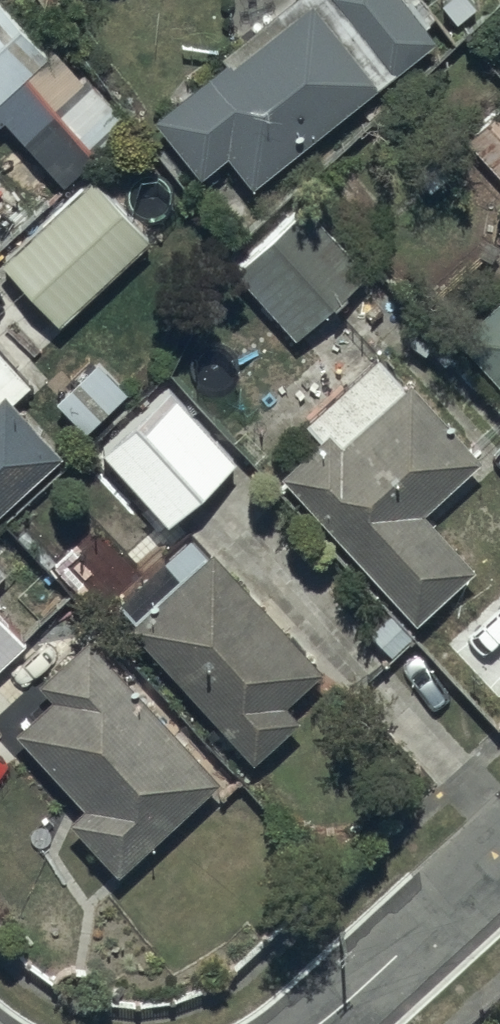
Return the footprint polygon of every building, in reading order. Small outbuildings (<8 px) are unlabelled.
[(155,120),(203,180),(230,158),(255,189),(437,45),(427,32),(436,24),(417,0),(293,0),(221,58),(226,64),(155,120)] [(53,47),(45,55),(0,7),(0,131),(61,196),(98,160),(130,129),(53,47)] [(456,142),(499,187),(499,99),(456,142)] [(91,176),(0,262),(62,328),(153,242),(91,176)] [(296,341),(334,307),(378,360),(416,328),(413,324),(422,317),(406,298),(395,307),(310,206),(235,271),(296,341)] [(457,337),(499,385),(499,298),(457,337)] [(68,462),(18,402),(32,390),(0,352),(0,520),(68,462)] [(404,387),(378,360),(307,426),(320,440),(279,479),(417,628),(480,569),(427,513),(483,461),(409,383),(404,387)] [(128,394),(97,363),(55,403),(86,435),(128,394)] [(236,463),(170,391),(100,455),(166,527),(236,463)] [(112,603),(225,734),(254,765),(292,733),(302,724),(288,707),(323,677),(217,554),(211,559),(189,534),(112,603)] [(28,646),(0,616),(0,672),(28,646)] [(223,785),(88,643),(42,687),(49,695),(27,717),(34,725),(22,736),(88,806),(70,824),(123,880),(223,785)]
